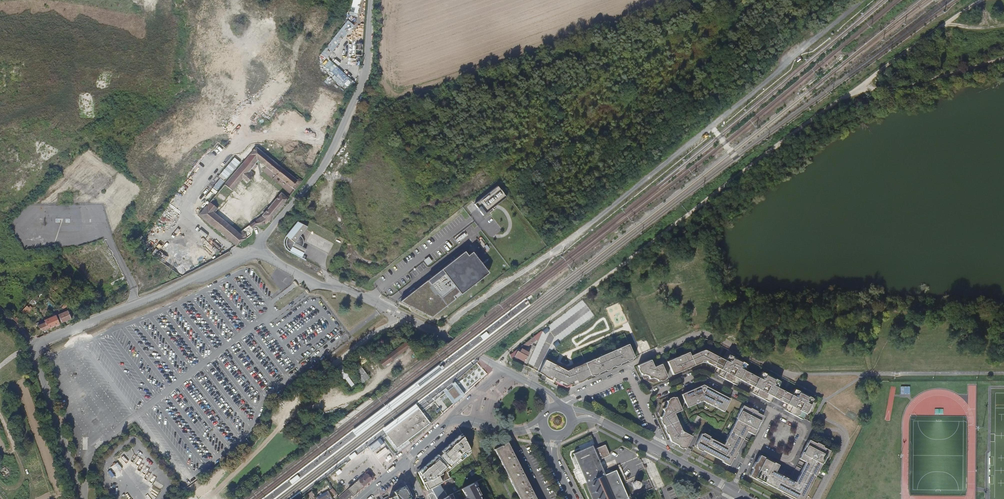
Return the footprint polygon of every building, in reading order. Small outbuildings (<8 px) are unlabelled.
[(348,20),(322,53),(327,58),(354,24),(348,20)] [(354,57),(362,58),(362,47),(356,46),(354,57)] [(330,60),(324,65),(326,66),(324,69),(335,79),(337,77),(350,88),(355,82),(330,60)] [(383,107),(372,102),(367,111),(378,117),(383,107)] [(295,191),(302,182),(258,145),(242,163),(199,216),(236,246),(237,246),(242,242),(251,235),(253,229),(255,226),(263,226),(269,222),(287,200),(288,199),(281,194),(263,216),(238,236),(212,214),(243,175),(248,179),(255,171),(252,168),(256,163),(254,161),(256,159),(294,190),(295,191)] [(229,177),(239,160),(234,157),(227,168),(226,167),(222,173),(229,177)] [(504,198),(496,187),(473,204),(481,216),(504,198)] [(290,252),(289,253),(300,259),(305,253),(301,249),(305,241),(302,235),(307,229),(297,222),(287,235),(288,236),(286,240),(286,243),(287,247),(290,252)] [(311,245),(305,241),(301,249),(305,253),(311,245)] [(468,258),(465,254),(400,304),(432,320),(489,275),(473,254),(468,258)] [(29,306),(23,313),(27,316),(33,309),(29,306)] [(59,315),(62,323),(71,319),(68,311),(59,315)] [(57,316),(46,321),(46,322),(49,328),(60,324),(57,316)] [(46,322),(38,326),(43,331),(49,328),(46,322)] [(537,342),(541,332),(519,348),(521,350),(523,348),(524,349),(535,341),(537,342)] [(545,357),(537,370),(541,372),(541,371),(544,372),(544,373),(550,377),(551,375),(555,376),(554,379),(558,381),(558,379),(562,381),(562,383),(565,385),(573,381),(571,379),(576,377),(577,380),(579,379),(584,377),(583,375),(586,374),(586,376),(621,361),(634,356),(629,343),(585,361),(575,365),(573,362),(565,365),(556,359),(554,362),(545,357)] [(382,363),(386,368),(412,349),(408,344),(388,358),(386,356),(380,360),(382,363)] [(528,354),(522,350),(520,353),(516,351),(515,355),(525,360),(528,354)] [(720,370),(718,374),(717,375),(723,378),(737,385),(738,384),(740,380),(755,388),(752,392),(751,393),(757,396),(770,403),(771,402),(773,397),(787,405),(785,409),(784,410),(793,415),(803,421),(804,419),(807,415),(812,406),(811,406),(814,400),(795,390),(792,395),(778,388),(781,382),(763,373),(760,378),(745,371),(747,365),(728,355),(725,361),(703,350),(690,356),(688,352),(667,361),(673,374),(680,371),(700,362),(703,361),(720,370)] [(546,354),(545,357),(554,362),(556,359),(546,354)] [(359,358),(364,365),(369,362),(365,355),(359,358)] [(654,366),(651,359),(638,364),(643,378),(648,380),(653,382),(667,376),(661,363),(654,366)] [(351,387),(355,385),(349,377),(350,376),(345,369),(342,365),(335,371),(338,375),(343,381),(345,380),(351,387)] [(439,366),(352,431),(356,436),(443,371),(439,366)] [(371,379),(363,367),(356,373),(364,384),(371,379)] [(455,381),(443,390),(445,393),(454,404),(465,395),(455,382),(455,381)] [(724,412),(730,399),(710,388),(703,385),(689,391),(681,394),(687,407),(703,401),(724,412)] [(670,441),(685,449),(691,436),(682,432),(674,412),(680,409),(675,397),(661,402),(657,410),(659,413),(666,432),(669,438),(670,441)] [(373,401),(370,398),(334,425),(337,428),(373,401)] [(383,430),(386,434),(391,440),(393,443),(398,449),(404,445),(402,442),(399,439),(398,438),(395,433),(392,430),(400,424),(420,409),(416,404),(383,430)] [(514,406),(506,409),(509,416),(517,412),(514,406)] [(723,462),(729,465),(734,457),(748,431),(755,435),(759,427),(765,417),(757,413),(757,412),(750,408),(750,409),(743,406),(737,418),(738,420),(724,445),(709,438),(709,437),(703,434),(703,435),(701,434),(695,445),(697,449),(702,451),(703,450),(707,453),(723,461),(723,462)] [(400,424),(392,430),(395,433),(398,438),(399,439),(402,442),(404,445),(418,434),(431,424),(422,411),(420,409),(400,424)] [(419,477),(426,491),(439,484),(442,483),(450,479),(447,474),(467,455),(470,453),(461,434),(432,460),(418,472),(418,473),(420,476),(419,476),(419,477)] [(380,443),(378,440),(369,447),(373,451),(378,447),(381,445),(380,443)] [(759,459),(750,476),(768,486),(769,485),(789,496),(789,497),(793,498),(805,498),(812,484),(820,469),(821,469),(830,451),(823,447),(824,446),(817,443),(817,444),(811,441),(809,440),(804,449),(800,458),(801,459),(802,459),(806,462),(796,483),(776,473),(779,467),(780,466),(770,460),(761,456),(759,459)] [(506,442),(493,448),(519,498),(535,498),(533,496),(522,473),(511,451),(506,442)] [(609,454),(604,443),(595,448),(599,458),(609,454)] [(602,469),(592,444),(572,453),(574,457),(572,458),(574,462),(576,461),(584,479),(601,472),(602,469)] [(378,459),(388,451),(385,447),(375,455),(378,459)] [(608,468),(609,471),(585,482),(593,498),(632,498),(617,464),(608,468)] [(337,498),(348,498),(367,484),(370,481),(372,479),(367,472),(357,479),(358,481),(336,498),(337,498)] [(454,483),(452,478),(450,479),(442,483),(444,486),(446,485),(447,487),(454,483)] [(486,494),(490,492),(484,481),(476,485),(480,494),(485,492),(486,494)] [(446,497),(439,484),(426,491),(430,498),(443,498),(446,497)] [(411,498),(405,486),(394,492),(395,495),(389,498),(408,498),(411,498)] [(444,498),(468,498),(463,490),(444,498)]
